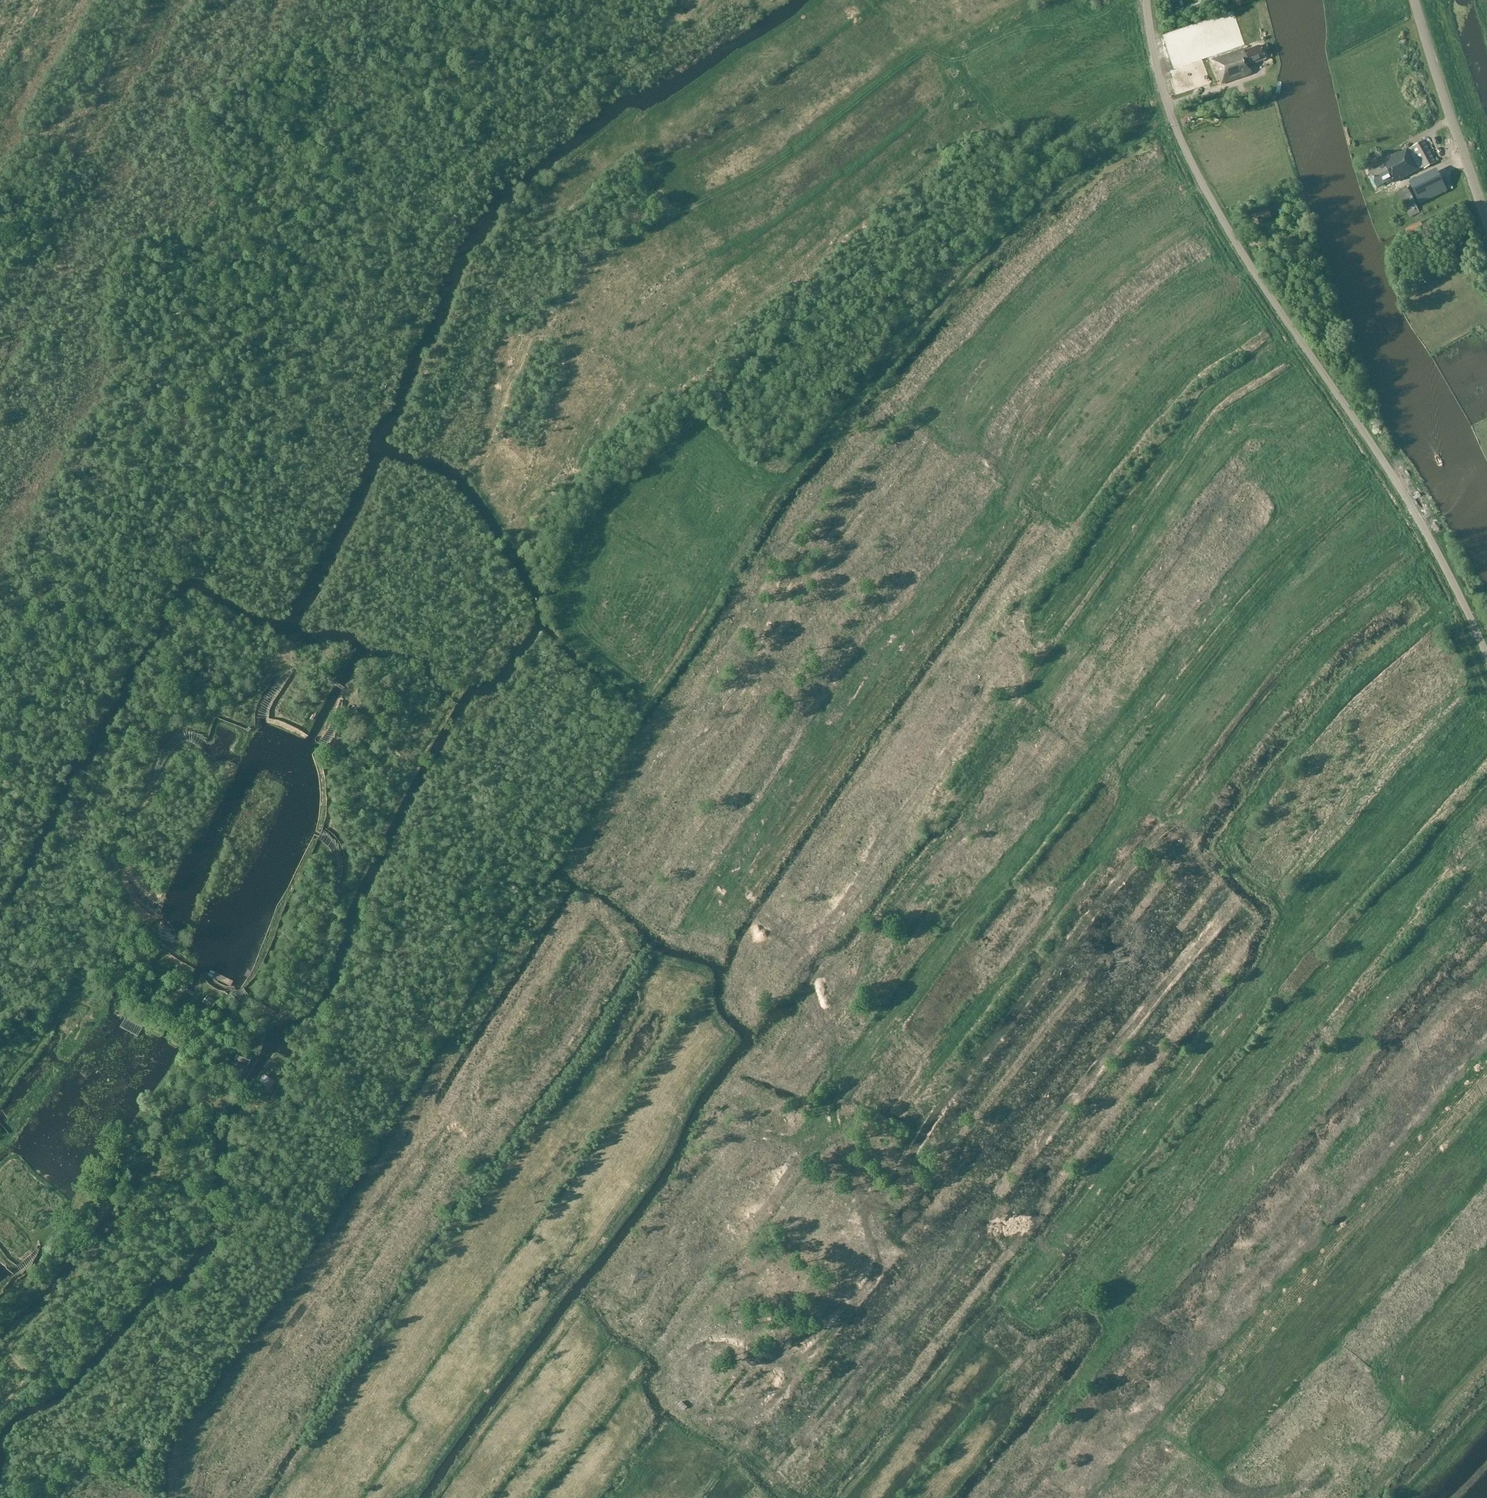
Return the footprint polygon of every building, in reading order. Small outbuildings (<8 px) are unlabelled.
[(1243,51),(1213,61),(1221,85),(1252,74),(1249,66),(1265,61),(1260,47),(1244,52),(1243,51)] [(1394,184),(1418,171),(1434,163),(1423,142),(1407,150),(1387,161),(1388,163),(1369,173),(1377,188),(1393,180),(1394,184)] [(1373,156),(1376,161),(1381,158),(1378,153),(1373,156)] [(1439,173),(1411,186),(1420,206),(1448,192),(1439,173)] [(1398,193),(1403,203),(1408,213),(1410,218),(1420,213),(1418,208),(1413,198),(1409,189),(1398,193)] [(1269,211),(1257,216),(1260,224),(1272,219),(1269,211)] [(1309,248),(1306,239),(1290,245),(1294,254),(1309,248)] [(277,1066),(269,1067),(269,1078),(278,1078),(277,1066)] [(687,1408),(681,1402),(678,1405),(684,1411),(687,1408)]
